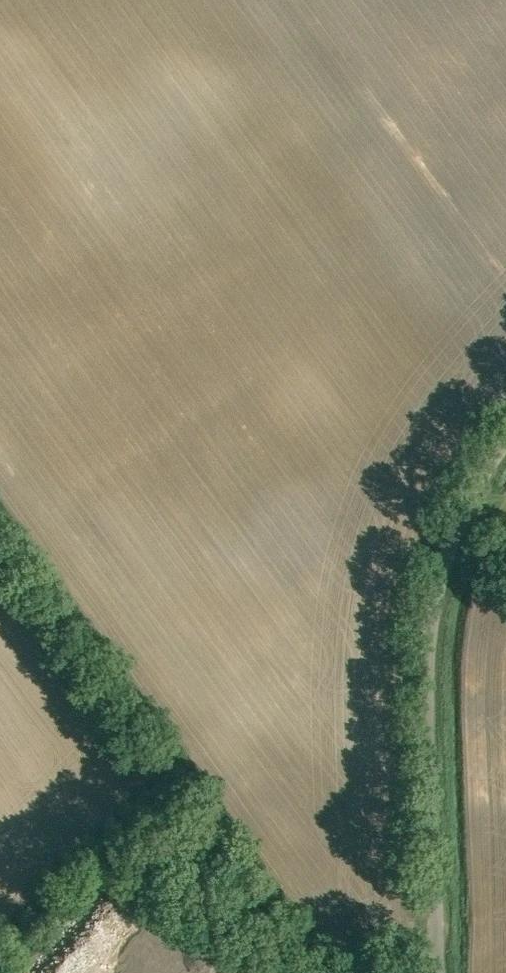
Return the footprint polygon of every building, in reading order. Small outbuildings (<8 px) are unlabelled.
[(145,929),(122,965),(136,972),(215,972),(145,929)]
